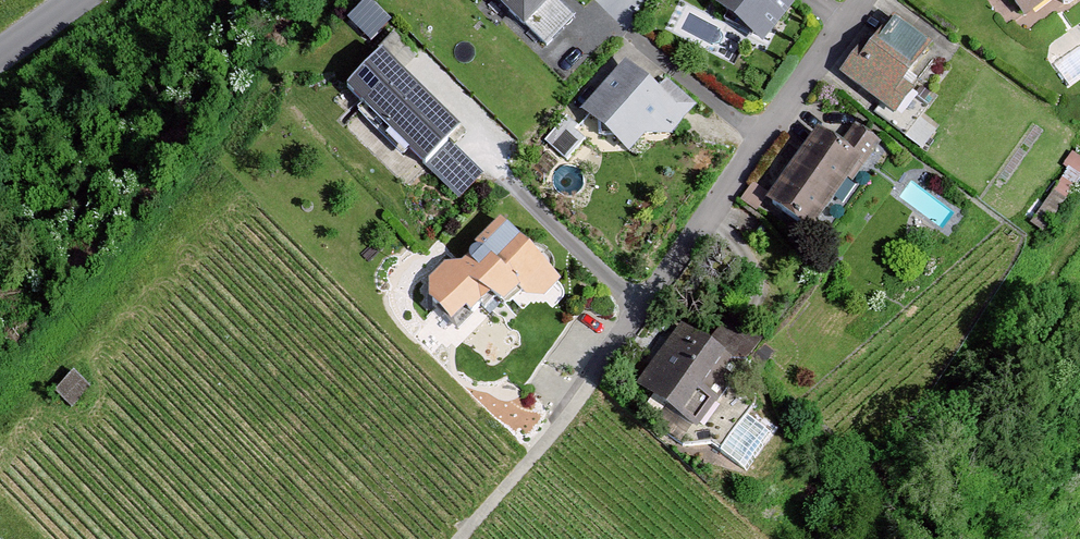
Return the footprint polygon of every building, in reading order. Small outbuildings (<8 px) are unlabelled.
[(376,35),(398,15),(384,0),(371,0),(356,13),(376,35)] [(524,36),(558,0),(487,0),(524,36)] [(800,5),(794,0),(704,0),(761,50),(800,5)] [(1057,0),(1008,0),(1026,23),(1057,0)] [(923,87),(913,80),(933,54),(895,25),(875,51),(865,44),(839,79),(897,122),(923,87)] [(459,130),(382,55),(350,88),(459,194),(478,175),(445,143),(459,130)] [(665,85),(657,93),(626,65),(580,116),(630,160),(657,130),(670,141),(695,110),(665,85)] [(811,239),(882,151),(856,130),(837,153),(820,140),(768,205),(811,239)] [(1066,169),(1079,177),(1079,147),(1066,169)] [(546,301),(562,285),(500,224),(474,249),(476,253),(461,268),(443,270),(429,286),(430,307),(453,326),(467,312),(473,317),(492,301),(502,311),(520,297),(527,302),(546,301)] [(693,319),(636,390),(695,437),(746,374),(748,375),(770,346),(733,318),(718,338),(693,319)] [(74,375),(52,398),(70,414),(92,391),(74,375)]
